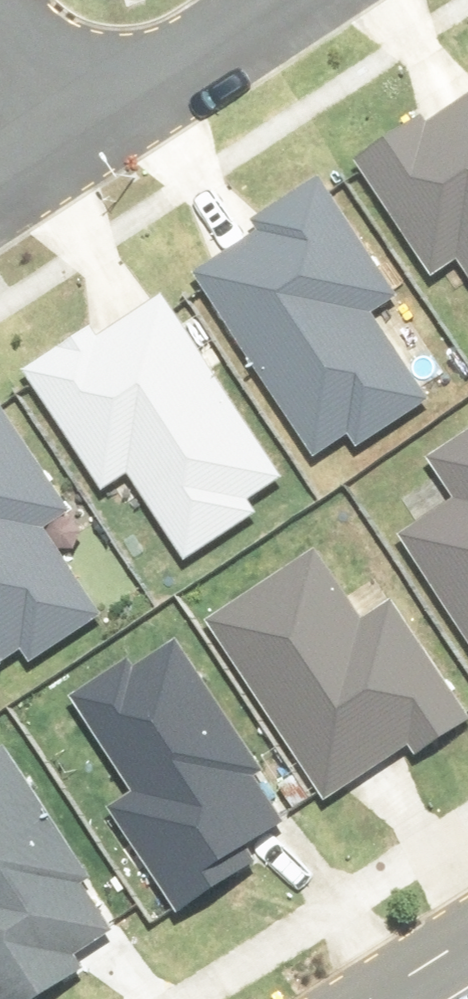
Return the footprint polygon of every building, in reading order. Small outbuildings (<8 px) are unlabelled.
[(371,173),(447,283),(467,269),(467,107),(371,173)] [(407,301),(335,187),(267,230),(274,240),(210,281),(331,470),(434,405),(379,319),(407,301)] [(288,483),(172,297),(40,380),(110,493),(138,476),(193,563),(262,520),(252,505),(288,483)] [(5,401),(0,404),(0,681),(5,688),(110,619),(54,533),(80,517),(5,401)] [(435,462),(465,510),(413,542),(467,629),(467,441),(435,462)] [(317,556),(208,625),(318,798),(411,739),(418,750),(466,720),(397,611),(365,631),(317,556)] [(295,823),(182,650),(89,711),(145,797),(126,809),(193,912),(249,875),(239,859),(295,823)] [(5,752),(0,755),(0,998),(51,998),(127,953),(5,752)]
